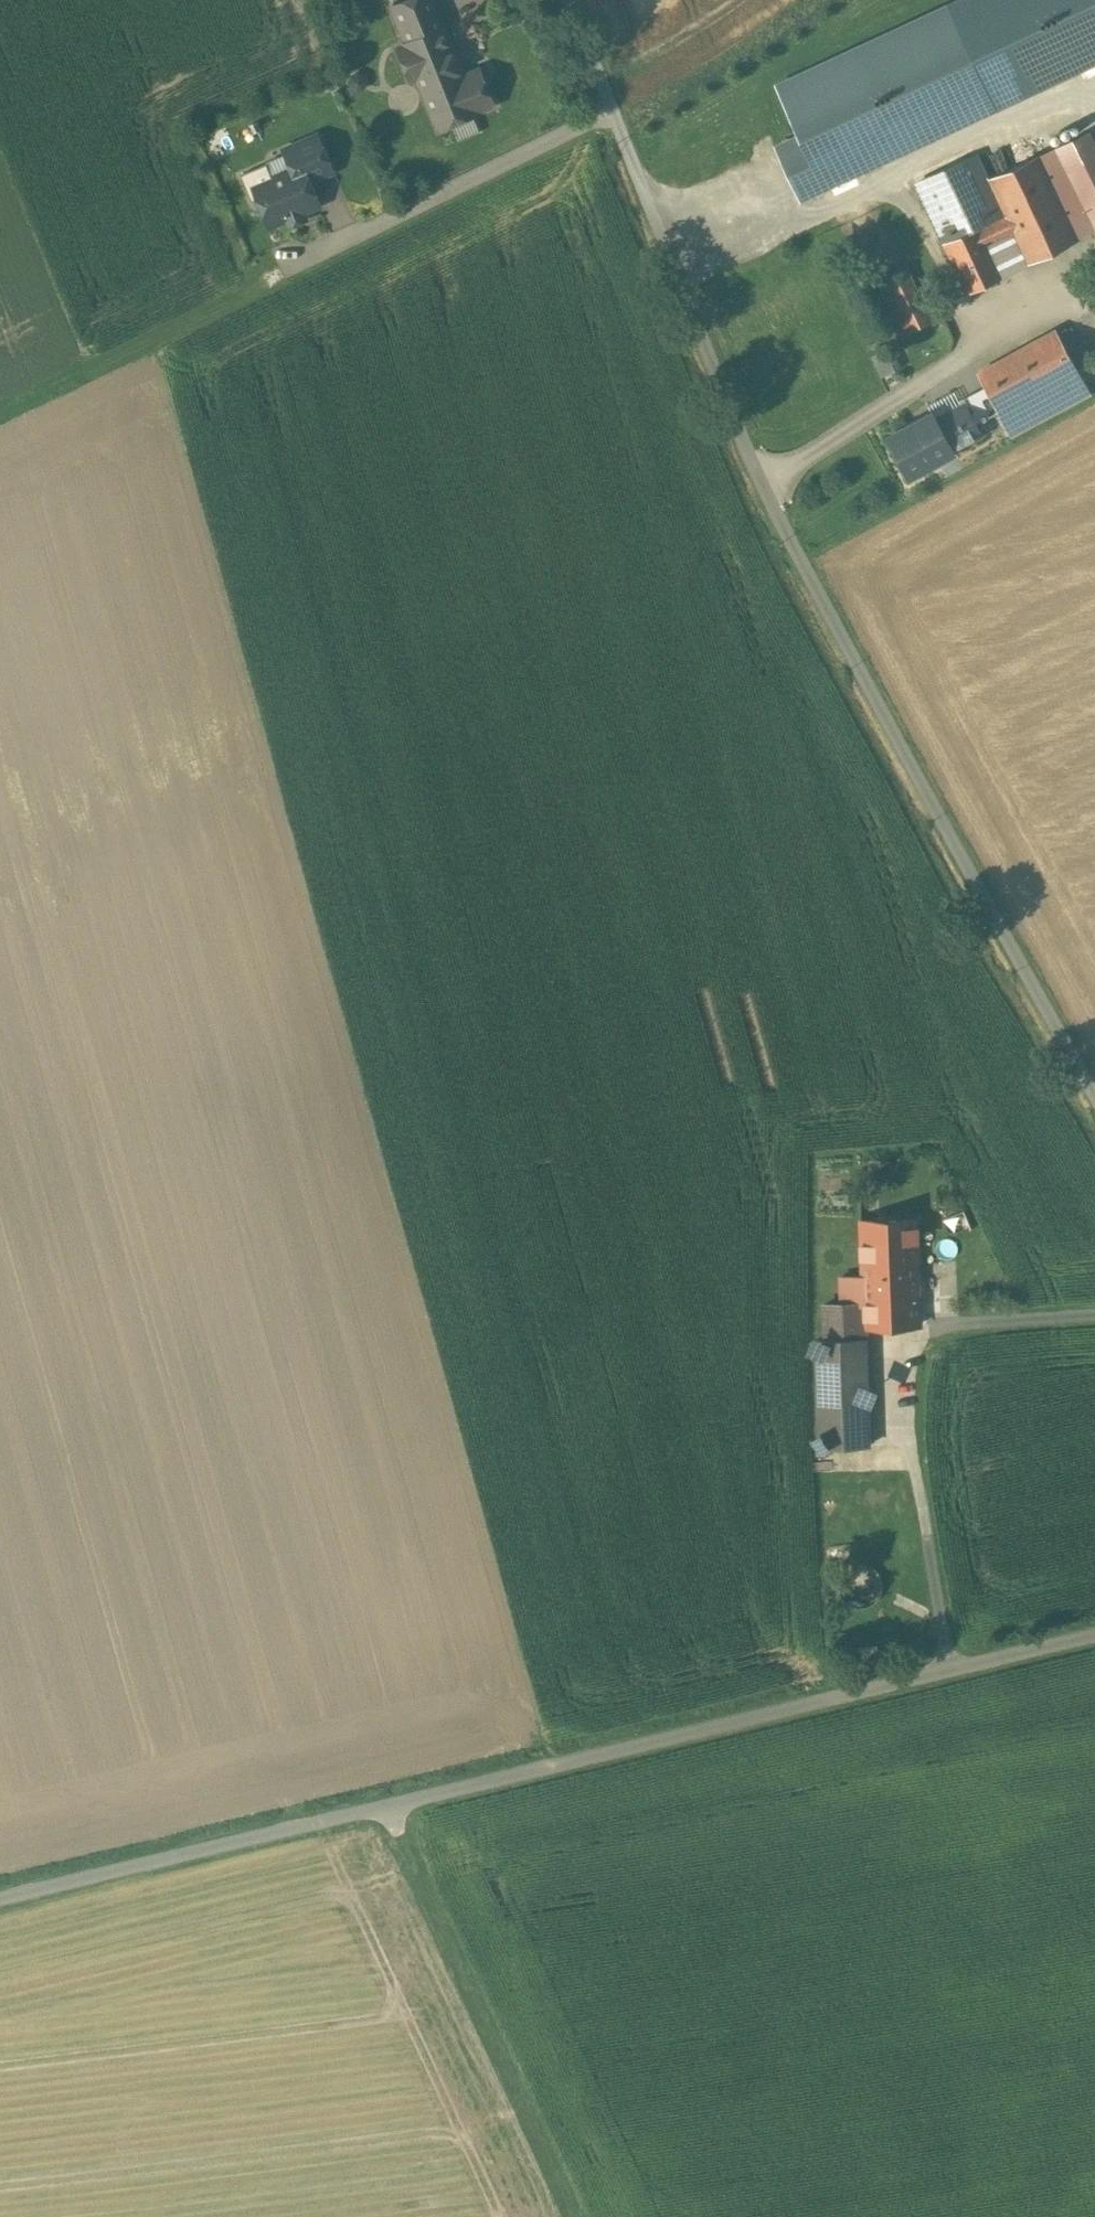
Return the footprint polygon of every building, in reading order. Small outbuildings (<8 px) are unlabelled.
[(408,42),(443,28),(432,0),(408,0),(393,6),(408,42)] [(777,144),(801,195),(1094,60),(1094,0),(960,0),(778,84),(801,133),(777,144)] [(463,77),(443,28),(408,42),(406,42),(407,45),(400,48),(412,78),(419,75),(440,125),(476,111),(475,109),(492,102),(479,70),(463,77)] [(1041,153),(1078,235),(1094,227),(1094,141),(1089,129),(1041,153)] [(302,165),(308,180),(332,170),(317,134),(285,148),(293,168),(302,165)] [(986,150),(975,154),(986,178),(996,173),(986,150)] [(1040,153),(996,173),(986,178),(1012,233),(1026,263),(1080,238),(1078,235),(1041,153),(1040,153)] [(975,154),(916,181),(944,242),(979,225),(988,244),(1012,233),(986,178),(975,154)] [(276,188),(259,195),(271,223),(288,215),(291,222),(304,217),(301,210),(318,202),(308,180),(302,165),(293,168),(272,177),(276,188)] [(979,225),(944,242),(968,292),(1003,275),(988,244),(979,225)] [(988,244),(1003,275),(1027,264),(1026,263),(1012,233),(988,244)] [(907,267),(878,280),(887,299),(915,286),(907,267)] [(915,286),(887,299),(903,334),(932,321),(915,286)] [(985,385),(998,410),(1076,367),(1055,328),(977,371),(985,385)] [(886,350),(874,356),(882,374),(895,368),(886,350)] [(998,410),(997,411),(1010,435),(1090,392),(1076,367),(998,410)] [(973,391),(986,416),(997,411),(998,410),(985,385),(973,391)] [(959,399),(962,404),(964,403),(975,423),(986,416),(973,391),(959,399)] [(962,404),(935,419),(951,448),(980,432),(975,423),(964,403),(962,404)] [(932,413),(888,437),(908,474),(952,450),(951,448),(935,419),(932,413)] [(916,1219),(861,1221),(862,1240),(847,1240),(847,1262),(863,1261),(864,1304),(865,1324),(919,1323),(919,1324),(920,1324),(920,1322),(916,1219)] [(960,1233),(934,1234),(935,1258),(961,1257),(960,1233)] [(863,1261),(847,1262),(841,1262),(842,1304),(864,1304),(863,1261)] [(864,1304),(842,1304),(823,1305),(824,1339),(865,1338),(865,1324),(864,1304)] [(869,1445),(865,1338),(824,1339),(816,1339),(819,1446),(869,1445)]
